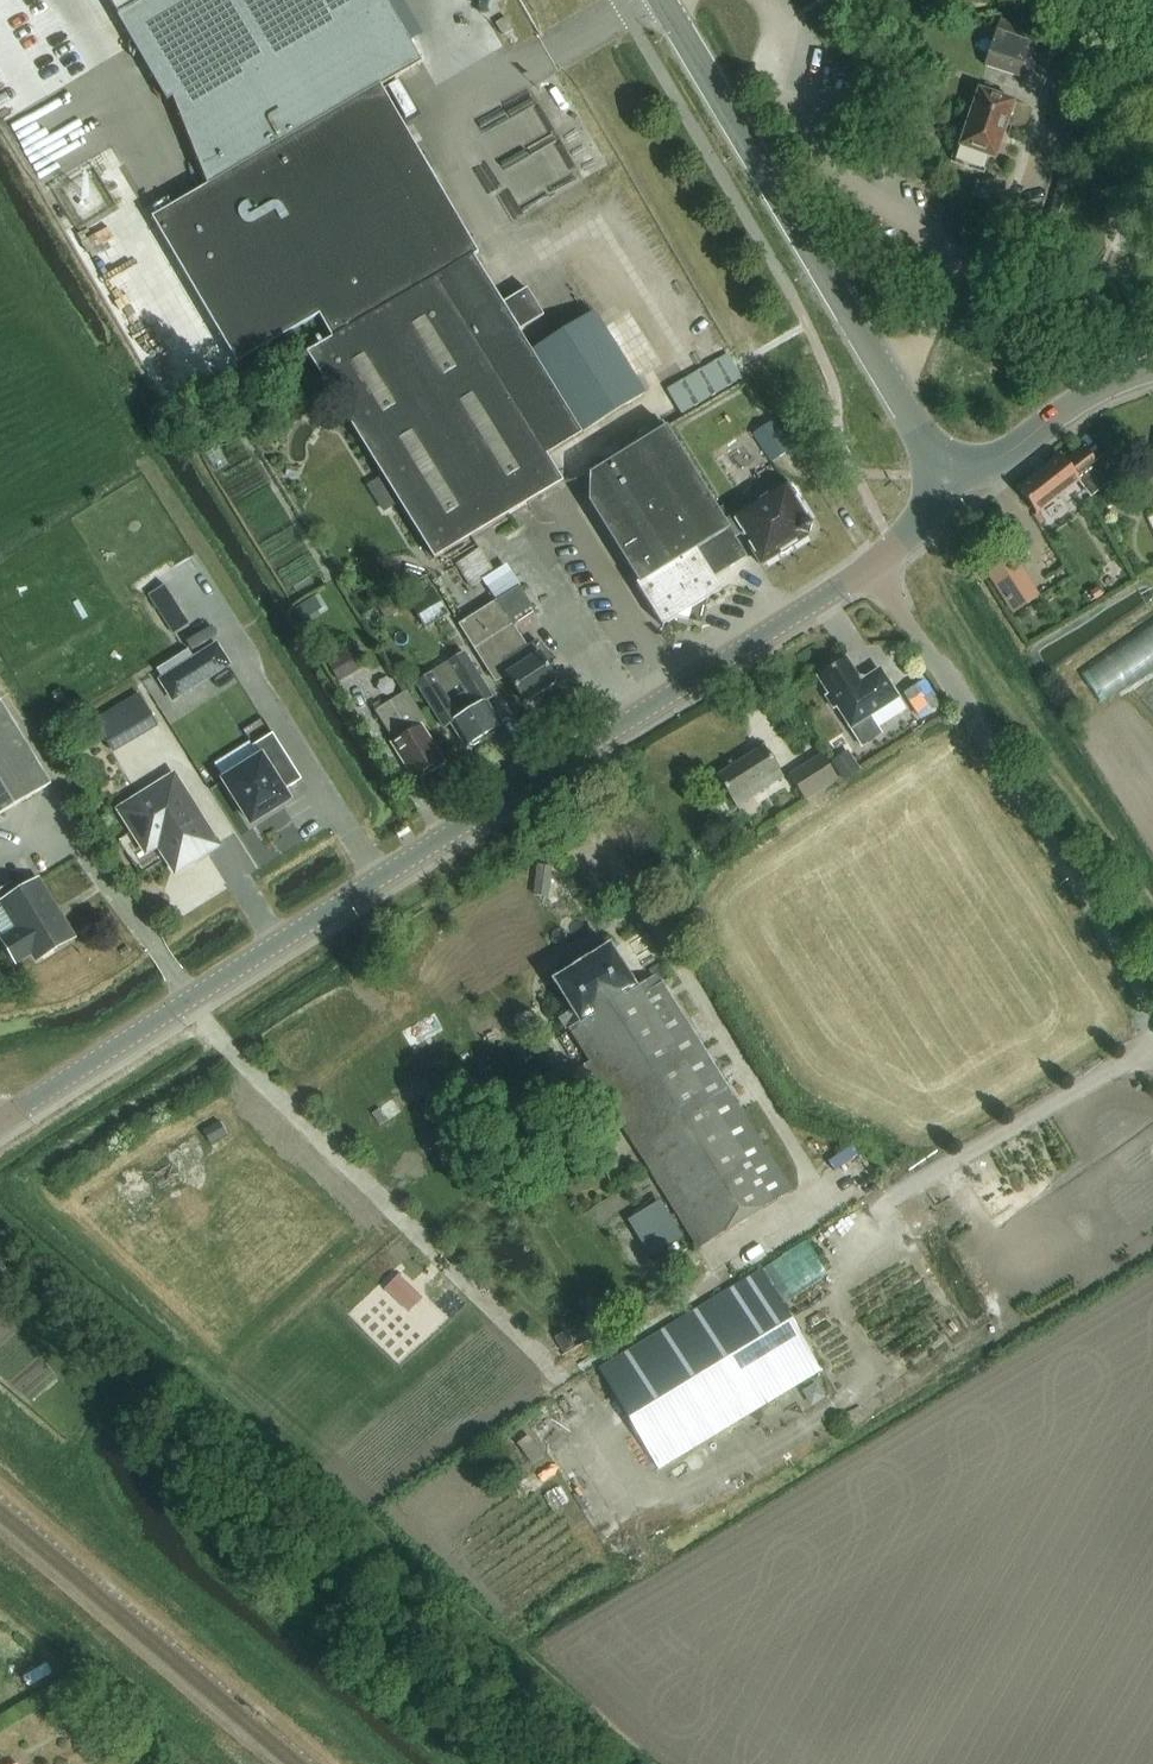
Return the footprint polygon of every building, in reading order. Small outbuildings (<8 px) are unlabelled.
[(120,19),(153,0),(109,0),(120,19)] [(120,19),(168,101),(174,97),(208,186),(154,217),(155,219),(159,225),(194,286),(238,363),(296,329),(320,315),(335,340),(312,354),(386,474),(392,483),(403,501),(439,558),(563,481),(547,455),(647,394),(595,311),(533,351),(520,331),(545,316),(528,289),(504,303),(475,256),(479,253),(382,87),(423,63),(386,0),(153,0),(120,19)] [(129,54),(111,21),(0,81),(0,87),(16,116),(129,54)] [(1024,64),(1029,66),(1036,46),(1031,44),(1035,33),(1001,22),(986,66),(1020,77),(1024,64)] [(1080,83),(1057,76),(1044,117),(1066,124),(1080,83)] [(980,91),(964,137),(961,146),(996,158),(1015,103),(980,91)] [(667,391),(683,417),(744,381),(728,354),(667,391)] [(794,448),(776,420),(754,434),(772,462),(794,448)] [(589,476),(589,502),(664,621),(670,617),(689,621),(690,615),(693,603),(707,594),(720,586),(716,579),(751,557),(739,538),(745,535),(763,565),(809,536),(814,527),(788,485),(727,522),(680,446),(668,427),(589,476)] [(1062,456),(1019,489),(1038,514),(1080,483),(1093,500),(1112,485),(1097,465),(1084,448),(1066,462),(1062,456)] [(287,467),(286,476),(298,477),(299,469),(287,467)] [(386,474),(366,487),(372,496),(392,483),(386,474)] [(482,549),(458,565),(473,586),(496,570),(482,549)] [(1010,554),(985,569),(1013,613),(1038,598),(1010,554)] [(406,564),(404,569),(423,575),(425,570),(406,564)] [(423,626),(445,612),(429,585),(406,600),(423,626)] [(537,613),(520,587),(464,624),(502,681),(509,677),(526,703),(560,682),(543,656),(548,653),(538,642),(529,648),(516,627),(537,613)] [(379,609),(380,612),(384,619),(397,612),(393,604),(392,602),(379,609)] [(175,604),(158,614),(166,626),(182,616),(175,604)] [(1100,696),(1152,670),(1152,631),(1085,665),(1100,696)] [(342,679),(360,668),(348,647),(330,658),(342,679)] [(165,675),(178,695),(218,670),(206,650),(165,675)] [(467,749),(504,725),(490,703),(496,698),(467,652),(451,662),(469,692),(452,703),(433,674),(418,684),(447,729),(452,725),(467,749)] [(826,672),(817,678),(829,695),(826,697),(834,709),(836,707),(851,729),(863,748),(882,735),(878,728),(870,717),(899,698),(882,672),(866,682),(867,683),(865,684),(860,683),(859,681),(860,680),(846,659),(837,665),(836,663),(833,662),(826,667),(825,670),(826,672)] [(60,689),(52,694),(55,700),(63,695),(60,689)] [(390,701),(392,704),(376,714),(397,748),(397,753),(401,758),(406,761),(417,779),(430,770),(433,774),(446,766),(421,727),(427,723),(408,691),(390,701)] [(52,784),(1,700),(0,701),(0,815),(52,784)] [(108,714),(96,722),(113,748),(124,740),(108,714)] [(226,781),(253,824),(285,804),(280,796),(304,781),(275,735),(255,747),(262,759),(226,781)] [(765,748),(717,778),(736,808),(784,777),(765,748)] [(845,781),(860,770),(847,750),(831,761),(845,781)] [(823,755),(816,760),(789,777),(806,804),(840,782),(823,755)] [(182,778),(129,811),(147,839),(152,836),(163,838),(184,871),(225,846),(182,778)] [(537,865),(533,895),(549,897),(553,867),(537,865)] [(73,938),(38,881),(18,893),(5,901),(4,902),(7,905),(21,929),(5,939),(4,940),(17,960),(34,950),(39,959),(73,938)] [(0,891),(0,893),(5,901),(18,893),(12,884),(0,891)] [(0,909),(0,931),(5,939),(21,929),(7,905),(0,909)] [(610,948),(584,964),(555,982),(581,1024),(570,1031),(591,1065),(587,1067),(600,1088),(598,1089),(699,1252),(792,1194),(656,975),(635,988),(610,948)] [(380,1109),(372,1115),(380,1127),(388,1121),(380,1109)] [(662,1196),(629,1217),(653,1255),(686,1233),(662,1196)] [(813,1239),(773,1260),(788,1290),(828,1269),(813,1239)] [(12,1281),(0,1261),(0,1289),(12,1281)] [(760,1273),(598,1371),(658,1470),(820,1372),(760,1273)] [(398,1276),(385,1290),(409,1313),(422,1299),(398,1276)] [(657,1282),(646,1288),(651,1297),(662,1290),(657,1282)] [(568,1332),(555,1339),(563,1352),(575,1345),(568,1332)]
